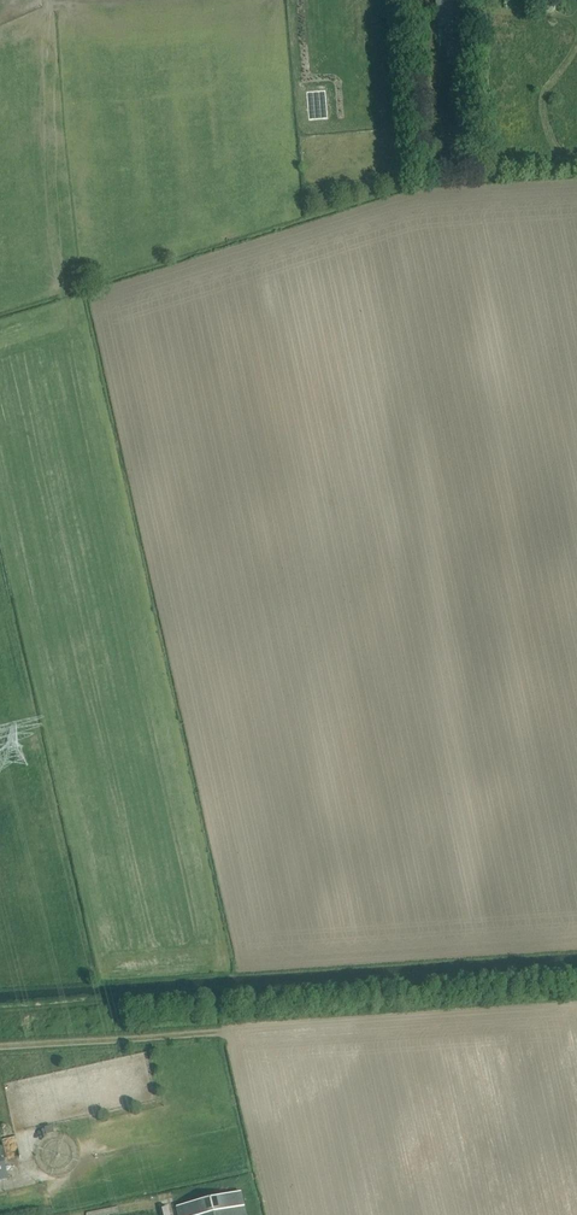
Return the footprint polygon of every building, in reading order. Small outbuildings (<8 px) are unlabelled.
[(451,58),(465,58),(465,42),(451,43),(451,58)] [(47,1127),(28,1132),(30,1139),(49,1134),(47,1127)] [(176,1207),(178,1214),(246,1214),(240,1192),(176,1207)]
